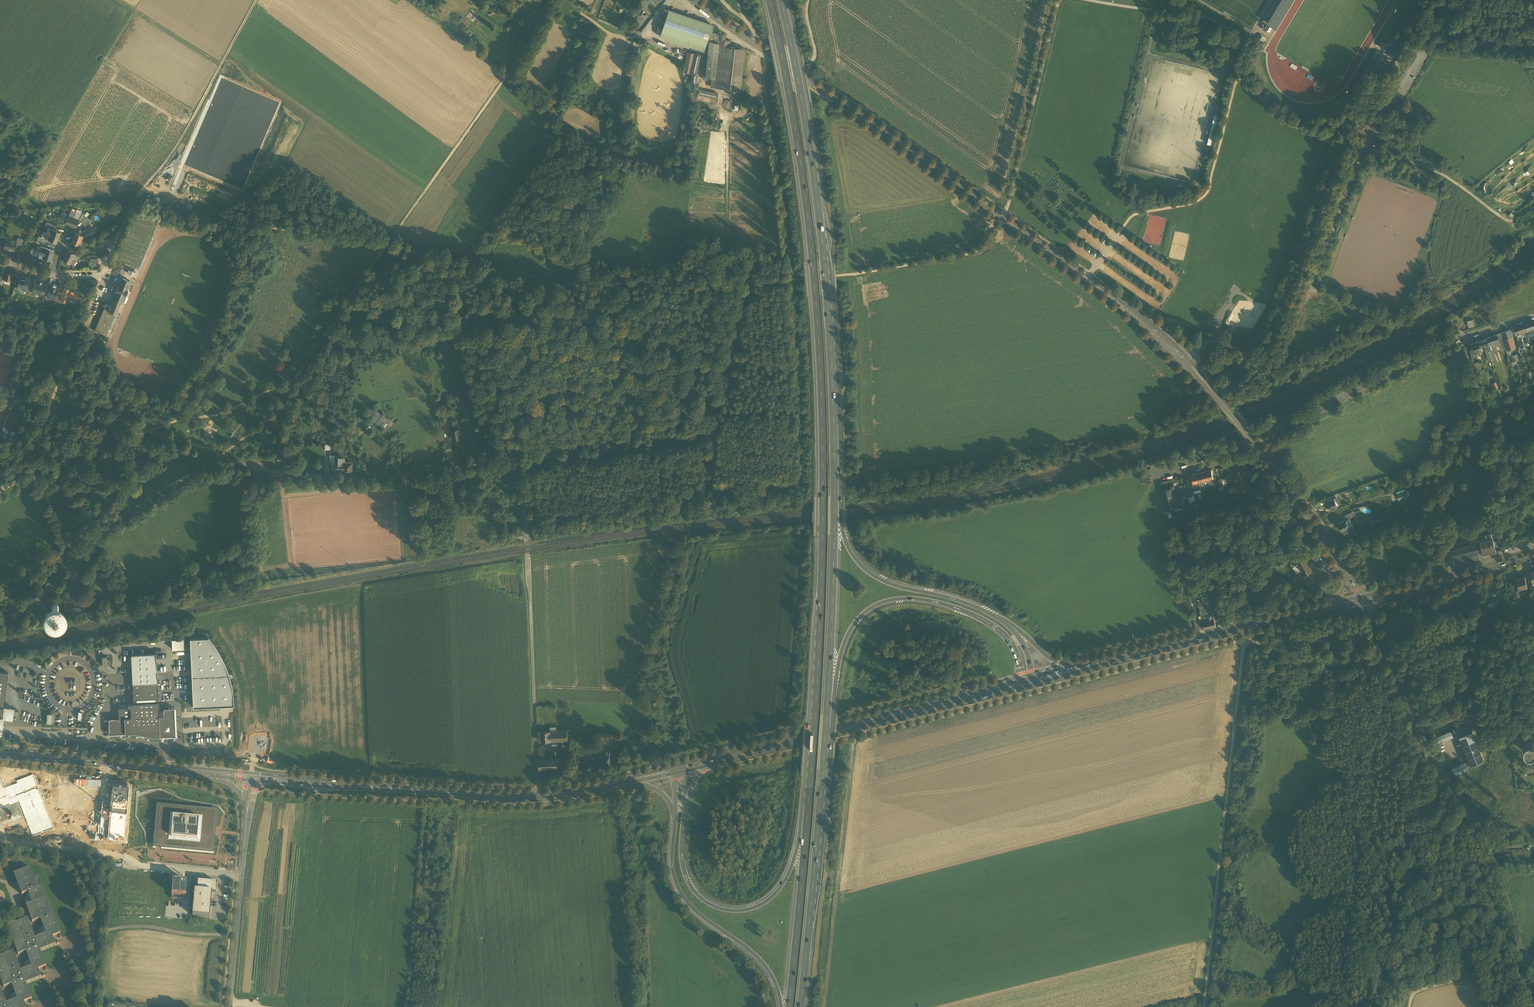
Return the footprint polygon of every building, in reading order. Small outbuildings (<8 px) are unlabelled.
[(657,29),(662,31),(669,11),(664,9),(657,30),(657,29)] [(662,31),(706,46),(707,41),(711,32),(713,26),(669,11),(662,31)] [(661,36),(700,49),(700,47),(705,48),(706,46),(662,31),(661,33),(661,36)] [(708,53),(708,55),(705,77),(709,78),(712,78),(715,78),(719,43),(720,40),(720,35),(719,35),(711,32),(707,41),(709,42),(708,50),(708,53)] [(1394,46),(1400,51),(1403,45),(1408,37),(1402,33),(1394,46)] [(704,51),(705,48),(700,47),(700,49),(661,36),(660,37),(704,51)] [(714,88),(741,91),(745,49),(730,47),(730,41),(725,40),(720,40),(719,43),(715,78),(714,88)] [(1381,40),(1378,45),(1385,49),(1388,44),(1381,40)] [(1382,54),(1385,49),(1378,45),(1375,51),(1382,54)] [(1379,60),(1382,54),(1375,51),(1372,56),(1377,58),(1379,60)] [(683,72),(691,73),(695,54),(688,52),(683,72)] [(696,74),(700,55),(696,54),(691,74),(693,74),(696,74)] [(640,62),(634,61),(629,99),(634,100),(640,62)] [(1375,77),(1382,81),(1387,73),(1380,69),(1375,77)] [(718,94),(699,90),(698,92),(698,94),(717,98),(718,94)] [(1207,144),(1210,145),(1217,115),(1214,115),(1207,144)] [(747,120),(737,117),(734,127),(745,129),(747,120)] [(75,233),(73,238),(81,241),(82,238),(84,239),(92,233),(88,227),(83,231),(80,230),(78,234),(75,233)] [(79,246),(81,241),(73,238),(71,243),(79,246)] [(6,239),(6,240),(4,247),(14,250),(16,244),(17,242),(11,240),(6,239)] [(65,255),(73,259),(75,254),(68,250),(65,255)] [(70,263),(73,259),(65,255),(63,259),(70,263)] [(4,280),(10,281),(11,280),(11,279),(13,279),(14,275),(6,273),(5,278),(4,280)] [(30,278),(20,275),(20,276),(18,285),(17,288),(26,291),(30,278)] [(123,278),(119,287),(118,286),(116,292),(117,293),(113,301),(120,304),(124,296),(125,296),(127,290),(130,281),(123,278)] [(36,279),(32,293),(41,295),(42,293),(45,284),(45,282),(36,279)] [(55,299),(57,292),(59,286),(51,283),(51,284),(49,290),(47,297),(55,299)] [(61,300),(67,302),(68,296),(78,299),(80,292),(64,288),(63,293),(61,300)] [(113,301),(111,306),(117,309),(120,304),(113,301)] [(94,330),(106,336),(117,309),(111,306),(106,304),(94,330)] [(1527,332),(1533,330),(1533,321),(1525,325),(1527,332)] [(1527,332),(1525,325),(1519,327),(1521,334),(1524,333),(1527,332)] [(1502,333),(1504,339),(1512,337),(1510,330),(1502,333)] [(1501,345),(1503,351),(1506,350),(1503,340),(1501,334),(1497,335),(1499,342),(1500,345),(1501,345)] [(1497,335),(1487,339),(1490,345),(1495,343),(1499,342),(1497,335)] [(1504,339),(1508,350),(1509,349),(1515,347),(1514,345),(1508,347),(1508,345),(1514,343),(1512,337),(1504,339)] [(1487,346),(1490,345),(1487,339),(1479,342),(1481,348),(1484,347),(1487,346)] [(7,427),(18,430),(22,414),(17,413),(11,411),(7,427)] [(368,422),(374,426),(376,422),(381,415),(376,411),(368,422)] [(376,422),(379,424),(384,417),(381,415),(376,422)] [(388,419),(384,417),(376,428),(380,431),(382,428),(386,422),(388,419)] [(459,433),(458,428),(453,429),(450,430),(452,440),(460,438),(460,436),(461,436),(460,433),(459,433)] [(343,463),(337,463),(337,470),(343,470),(343,471),(351,471),(352,462),(343,462),(343,463)] [(1201,489),(1199,482),(1194,484),(1193,481),(1192,482),(1193,486),(1194,490),(1201,489)] [(1408,497),(1407,492),(1397,495),(1399,501),(1408,497)] [(1326,502),(1331,510),(1338,505),(1336,501),(1334,498),(1326,502)] [(1352,525),(1349,527),(1346,520),(1338,524),(1342,531),(1343,530),(1345,534),(1354,529),(1352,525)] [(1493,541),(1493,538),(1480,541),(1481,543),(1476,545),(1451,551),(1453,559),(1459,557),(1483,552),(1483,554),(1484,554),(1496,551),(1495,547),(1493,541)] [(1484,557),(1484,554),(1483,554),(1483,552),(1459,557),(1460,563),(1484,557)] [(1302,571),(1304,575),(1313,570),(1305,555),(1294,561),(1294,562),(1291,564),(1293,568),(1296,566),(1297,566),(1298,565),(1302,571)] [(265,573),(264,572),(259,573),(257,565),(254,566),(256,578),(264,577),(265,576),(266,575),(266,574),(265,573)] [(1296,566),(1293,568),(1296,574),(1302,571),(1298,565),(1297,566),(1296,566)] [(1294,580),(1297,585),(1306,580),(1304,575),(1302,571),(1296,574),(1298,578),(1294,580)] [(1516,579),(1518,589),(1527,587),(1526,581),(1525,577),(1516,579)] [(1296,585),(1299,590),(1310,586),(1308,583),(1306,580),(1297,585),(1296,585)] [(1287,594),(1299,590),(1296,585),(1286,591),(1287,594)] [(1490,612),(1496,612),(1498,594),(1490,593),(1489,602),(1494,603),(1493,608),(1491,607),(1490,612)] [(1202,623),(1202,622),(1207,621),(1204,608),(1203,604),(1199,606),(1201,616),(1202,620),(1201,620),(1202,623)] [(1204,608),(1207,621),(1214,619),(1212,612),(1212,611),(1211,606),(1206,607),(1204,608)] [(1216,626),(1214,619),(1207,621),(1209,628),(1216,626)] [(214,644),(208,637),(190,638),(193,706),(234,705),(233,692),(232,685),(230,677),(227,669),(223,660),(219,652),(214,644)] [(172,649),(184,649),(184,639),(172,639),(172,649)] [(131,654),(133,683),(158,682),(156,653),(131,654)] [(7,681),(8,672),(0,671),(0,680),(7,681)] [(1,732),(1,728),(2,729),(4,725),(2,725),(2,724),(3,718),(13,719),(14,708),(4,707),(7,681),(0,680),(0,732),(1,732)] [(157,736),(159,736),(176,735),(174,707),(163,708),(164,715),(159,715),(158,682),(133,683),(134,702),(133,702),(134,703),(128,703),(128,707),(118,707),(119,717),(117,718),(115,718),(114,719),(114,718),(111,719),(111,720),(110,720),(109,720),(110,733),(127,733),(129,733),(132,732),(135,733),(139,733),(141,733),(141,735),(144,736),(144,734),(147,735),(150,735),(153,736),(157,736)] [(567,740),(567,735),(567,730),(556,731),(551,731),(551,741),(563,740),(564,757),(557,757),(557,768),(565,768),(565,765),(569,765),(567,740)] [(541,731),(541,741),(551,741),(551,731),(541,731)] [(1432,738),(1435,744),(1453,737),(1451,731),(1432,738)] [(1470,761),(1465,763),(1466,766),(1471,764),(1471,766),(1484,760),(1482,755),(1472,731),(1460,736),(1469,760),(1470,761)] [(1533,752),(1533,739),(1532,738),(1528,739),(1525,741),(1523,745),(1523,749),(1526,752),(1529,753),(1533,753),(1533,752)] [(539,769),(557,768),(557,757),(544,758),(539,758),(539,769)] [(1468,770),(1466,766),(1465,763),(1465,762),(1452,768),(1455,775),(1468,770)] [(0,786),(0,808),(19,801),(20,803),(33,836),(54,827),(33,773),(3,785),(0,786)] [(129,784),(114,783),(109,838),(124,840),(126,822),(120,821),(121,816),(126,816),(129,784)] [(20,803),(19,801),(0,808),(0,810),(20,803)] [(158,807),(216,812),(218,810),(157,804),(153,848),(155,846),(158,807)] [(155,846),(212,851),(213,836),(211,836),(212,827),(214,827),(216,812),(158,807),(155,846)] [(212,851),(155,846),(153,848),(214,854),(218,810),(216,812),(214,827),(212,827),(211,836),(213,836),(212,851)] [(24,1003),(29,1000),(31,1004),(33,1003),(26,984),(45,976),(44,974),(40,975),(38,970),(44,968),(45,972),(48,971),(40,951),(60,944),(59,941),(55,943),(53,937),(58,935),(60,939),(62,938),(39,879),(35,880),(30,869),(14,875),(22,895),(28,893),(29,894),(26,901),(24,900),(33,923),(41,920),(44,928),(38,931),(39,932),(36,938),(35,939),(28,919),(7,927),(18,955),(26,952),(30,961),(23,963),(23,964),(25,964),(22,971),(21,972),(13,952),(0,957),(0,977),(4,988),(12,985),(15,994),(9,996),(9,997),(11,997),(8,1004),(7,1004),(0,987),(0,1006),(26,1006),(24,1003)] [(181,882),(173,881),(171,898),(177,899),(177,896),(186,896),(187,882),(184,882),(181,881),(181,882)] [(212,892),(216,893),(217,883),(198,881),(197,891),(212,892)] [(212,892),(197,891),(195,891),(192,916),(210,917),(212,892)] [(59,941),(60,944),(64,942),(62,938),(60,939),(58,935),(53,937),(55,943),(59,941)] [(44,974),(45,976),(49,975),(48,971),(45,972),(44,968),(38,970),(40,975),(44,974)]
